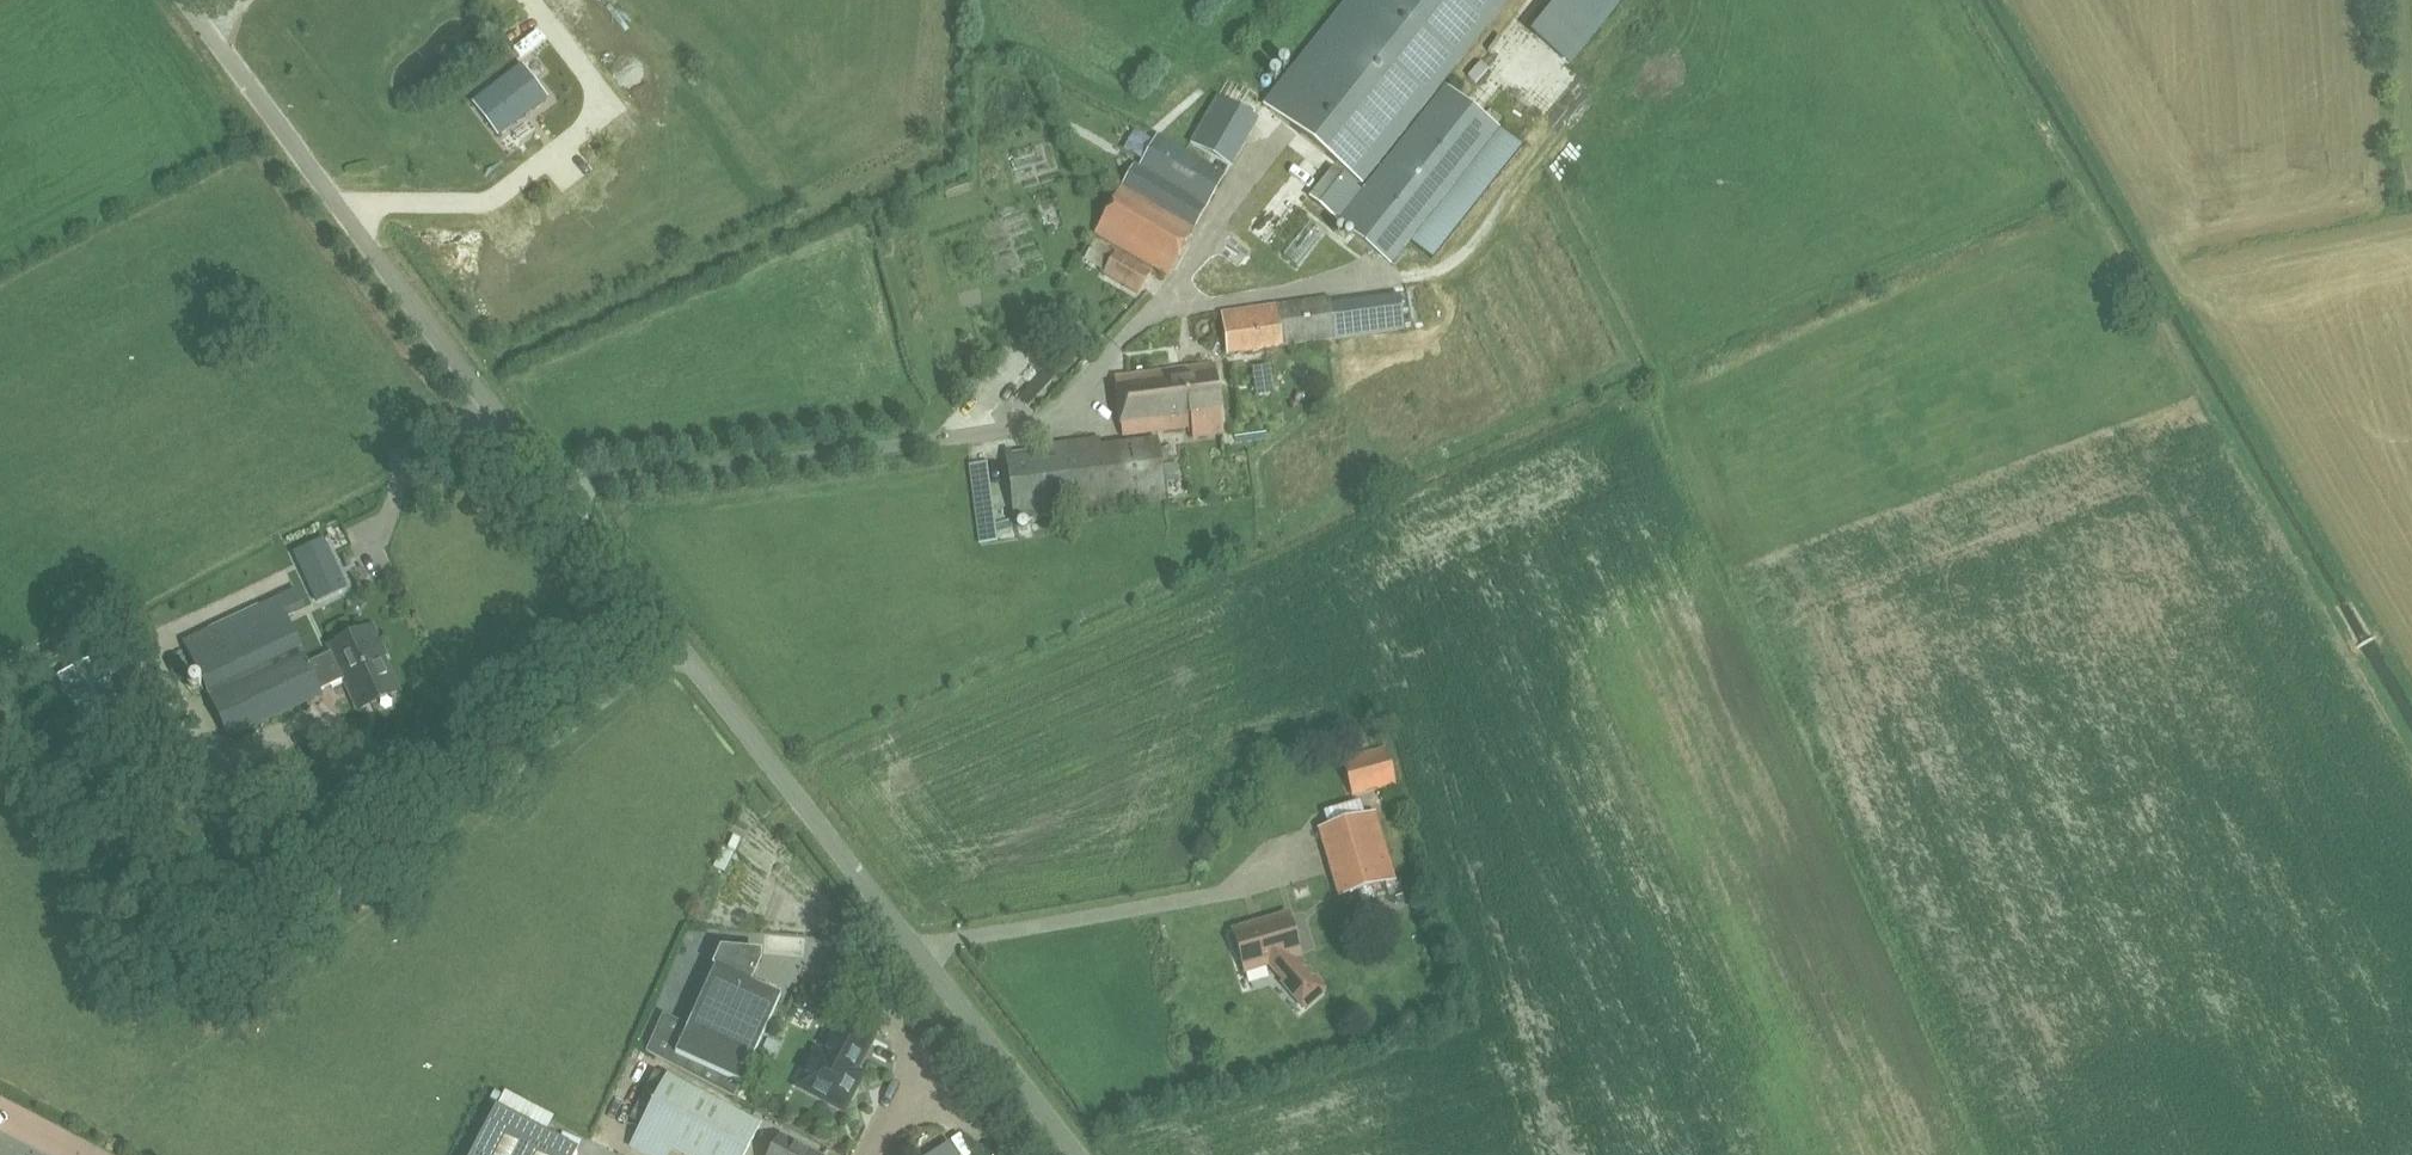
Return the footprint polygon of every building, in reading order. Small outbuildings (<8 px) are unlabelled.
[(559,17),(579,0),(545,0),(559,17)] [(1263,109),(1360,185),(1508,0),(1350,0),(1263,109)] [(1632,0),(1563,0),(1538,32),(1580,65),(1632,0)] [(474,101),(498,133),(546,97),(523,65),(474,101)] [(1445,85),(1361,190),(1338,220),(1396,267),(1411,249),(1407,245),(1500,128),(1445,85)] [(1217,95),(1189,143),(1210,155),(1207,160),(1227,172),(1256,124),(1236,102),(1217,95)] [(1136,162),(1096,233),(1167,275),(1227,172),(1207,160),(1159,132),(1141,164),(1136,162)] [(1149,272),(1095,241),(1084,260),(1105,272),(1104,274),(1137,293),(1149,272)] [(1283,347),(1336,339),(1330,297),(1276,304),(1221,313),(1226,355),(1283,347)] [(1030,401),(1050,416),(1082,374),(1062,359),(1030,401)] [(1193,426),(1194,437),(1225,433),(1216,364),(1116,377),(1123,435),(1193,426)] [(1029,452),(1012,454),(1012,451),(1006,452),(1015,519),(1164,499),(1157,440),(1100,448),(1099,440),(1029,449),(1029,452)] [(323,538),(293,552),(316,602),(346,588),(323,538)] [(297,589),(185,642),(228,738),(322,695),(320,690),(307,663),(286,616),(305,607),(297,589)] [(333,651),(307,663),(320,690),(345,679),(359,709),(397,692),(382,658),(386,656),(372,626),(330,646),(333,651)] [(141,744),(101,657),(58,676),(98,764),(141,744)] [(1359,735),(1341,737),(1343,754),(1360,752),(1359,735)] [(1354,795),(1395,783),(1386,749),(1344,761),(1354,795)] [(1342,895),(1394,879),(1375,813),(1322,829),(1342,895)] [(726,871),(734,853),(723,848),(715,866),(726,871)] [(1235,954),(1240,953),(1245,969),(1273,961),(1288,977),(1284,980),(1307,1005),(1326,987),(1296,954),(1300,953),(1289,915),(1234,931),(1235,935),(1230,937),(1235,954)] [(736,1098),(743,1085),(783,996),(752,982),(760,962),(761,954),(724,950),(690,1025),(665,1014),(648,1051),(736,1098)] [(874,1036),(844,1021),(826,1055),(818,1051),(801,1085),(845,1109),(850,1099),(855,1097),(859,1089),(858,1084),(863,1075),(856,1071),(874,1036)] [(633,1146),(649,1154),(668,1154),(672,1148),(686,1154),(747,1154),(762,1125),(668,1075),(633,1146)] [(546,1134),(496,1107),(472,1154),(535,1154),(546,1134)] [(782,1135),(772,1154),(820,1154),(782,1135)] [(950,1143),(932,1154),(957,1154),(950,1143)]
